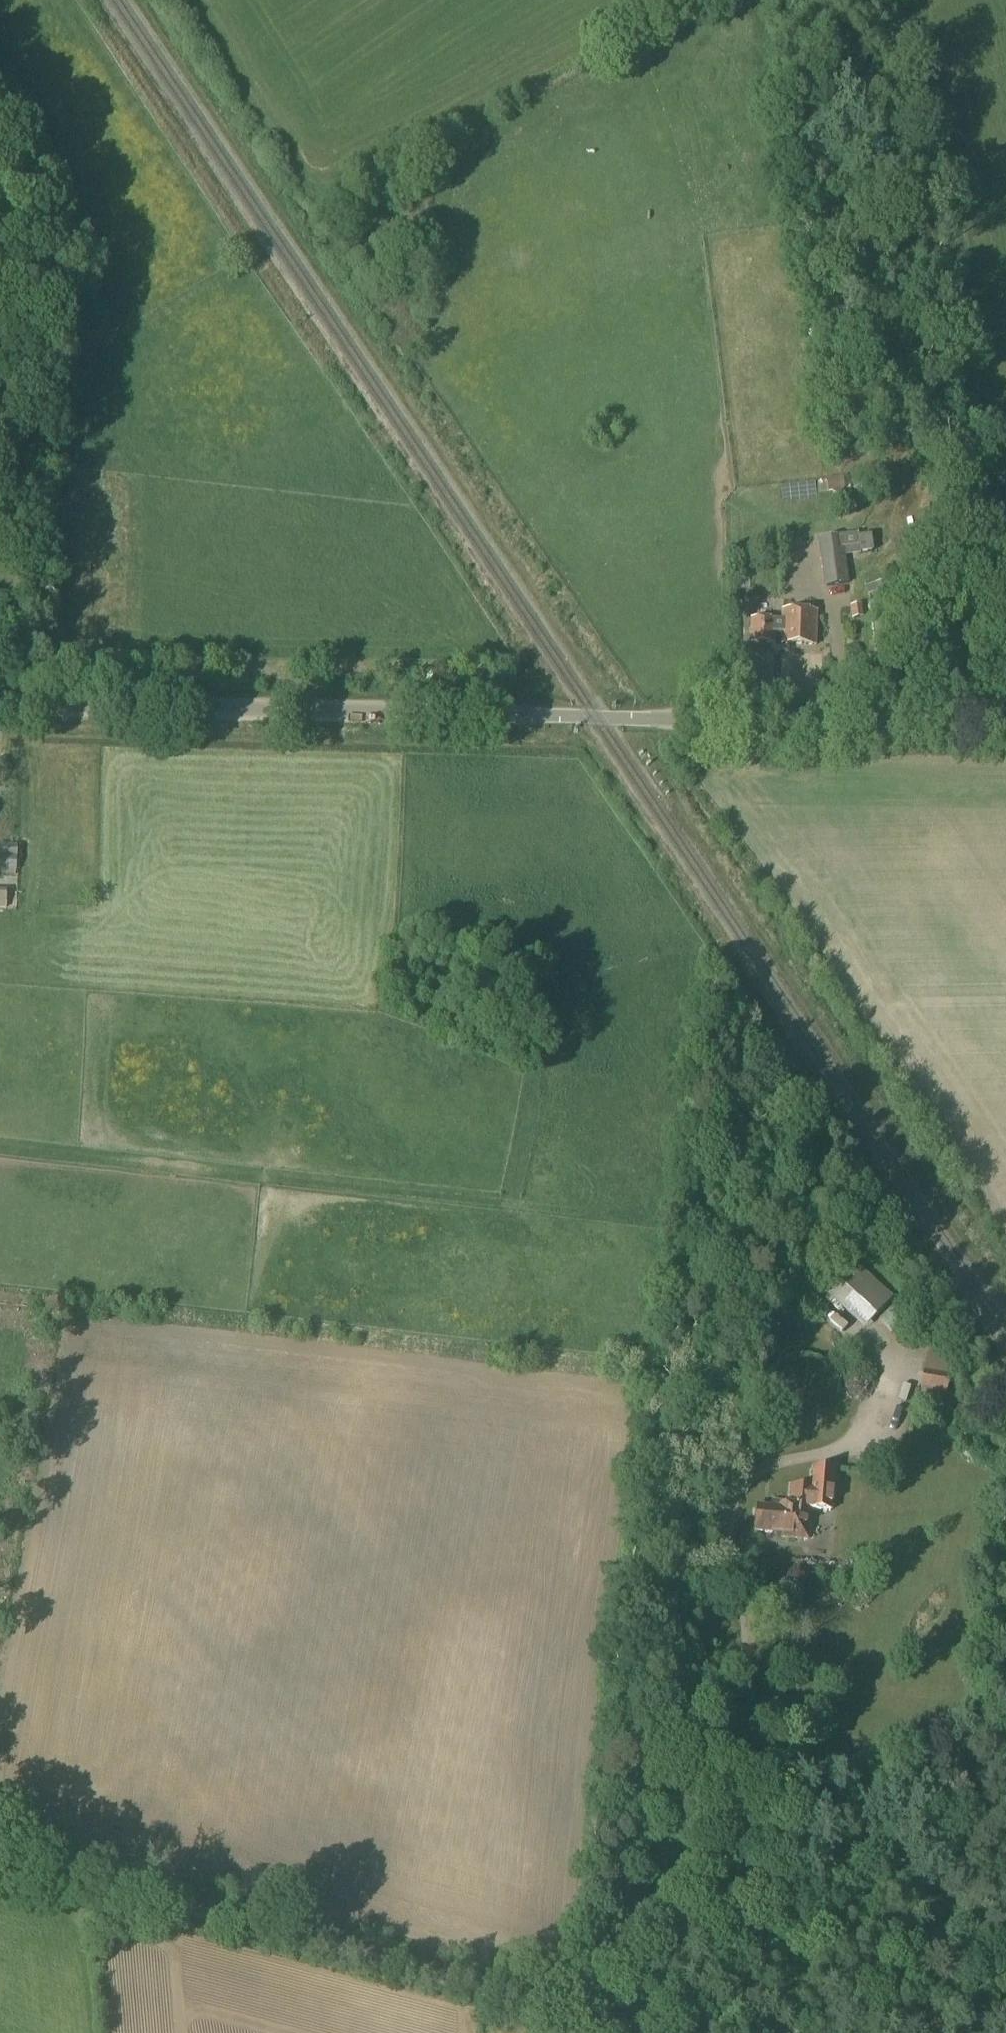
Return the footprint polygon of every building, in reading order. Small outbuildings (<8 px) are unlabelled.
[(824,480),(827,492),(843,490),(841,477),(824,480)] [(823,587),(847,584),(844,556),(856,555),(854,535),(817,540),(823,587)] [(897,586),(894,577),(864,586),(867,595),(897,586)] [(868,604),(874,640),(887,638),(882,602),(868,604)] [(861,605),(849,606),(851,619),(862,617),(861,605)] [(815,644),(816,611),(782,609),(782,621),(750,620),(749,643),(773,644),(774,633),(781,634),(781,643),(815,644)] [(17,848),(0,847),(0,871),(0,873),(0,875),(13,876),(14,872),(15,872),(17,848)] [(892,1335),(912,1315),(897,1300),(877,1320),(892,1335)] [(948,1376),(949,1367),(947,1367),(948,1360),(924,1357),(922,1373),(923,1373),(921,1389),(945,1392),(948,1376)] [(831,1510),(833,1468),(812,1467),(811,1486),(792,1485),(791,1506),(782,1505),(782,1501),(769,1500),(769,1507),(755,1506),(754,1531),(782,1532),(782,1537),(807,1538),(809,1509),(831,1510)]
